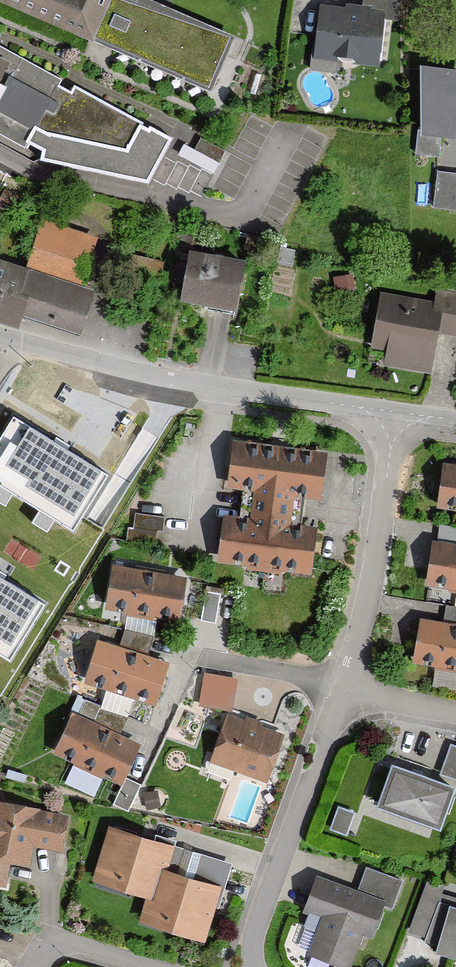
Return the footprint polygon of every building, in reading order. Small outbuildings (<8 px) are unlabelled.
[(212,98),(239,37),(153,0),(0,0),(0,5),(212,98)] [(319,10),(313,57),(378,65),(384,18),(319,10)] [(23,154),(36,136),(129,158),(148,119),(72,86),(69,91),(61,87),(69,74),(4,39),(0,36),(0,141),(23,154)] [(424,68),(426,131),(454,135),(455,115),(455,73),(424,68)] [(227,157),(200,138),(190,152),(221,167),(227,157)] [(432,173),(428,213),(455,216),(455,176),(432,173)] [(23,267),(84,286),(98,241),(38,222),(23,267)] [(178,300),(236,312),(246,261),(188,250),(178,300)] [(94,295),(0,262),(0,321),(19,327),(23,317),(80,336),(94,295)] [(382,366),(442,378),(450,332),(437,330),(439,312),(378,301),(369,351),(385,354),(382,366)] [(441,301),(439,312),(437,330),(450,332),(455,333),(455,303),(441,301)] [(16,416),(0,443),(0,484),(79,531),(113,475),(16,416)] [(319,506),(325,456),(226,445),(221,492),(250,496),(247,528),(217,524),(212,567),(311,579),(316,530),(291,527),(294,503),(319,506)] [(455,515),(455,464),(440,463),(434,513),(455,515)] [(455,594),(455,544),(429,540),(422,589),(455,594)] [(178,629),(187,575),(109,561),(100,616),(178,629)] [(0,578),(0,654),(11,662),(46,606),(0,578)] [(455,673),(455,625),(416,618),(407,665),(455,673)] [(155,711),(170,662),(96,640),(81,689),(155,711)] [(231,710),(240,674),(207,666),(199,702),(231,710)] [(50,755),(119,789),(140,747),(71,712),(50,755)] [(233,774),(269,787),(286,739),(218,715),(195,781),(226,792),(233,774)] [(451,745),(440,776),(455,782),(455,747),(451,745)] [(370,806),(431,827),(445,786),(384,766),(370,806)] [(0,807),(0,887),(2,888),(5,864),(26,867),(28,850),(57,853),(62,815),(0,807)] [(147,903),(158,869),(165,847),(108,829),(90,885),(147,903)] [(403,880),(366,867),(357,893),(385,903),(384,906),(392,909),(403,880)] [(221,886),(158,869),(147,903),(143,925),(205,942),(221,886)] [(359,935),(372,939),(384,906),(385,903),(357,893),(312,878),(300,913),(317,919),(305,956),(335,966),(348,966),(359,935)] [(455,959),(455,906),(442,902),(427,950),(455,959)]
